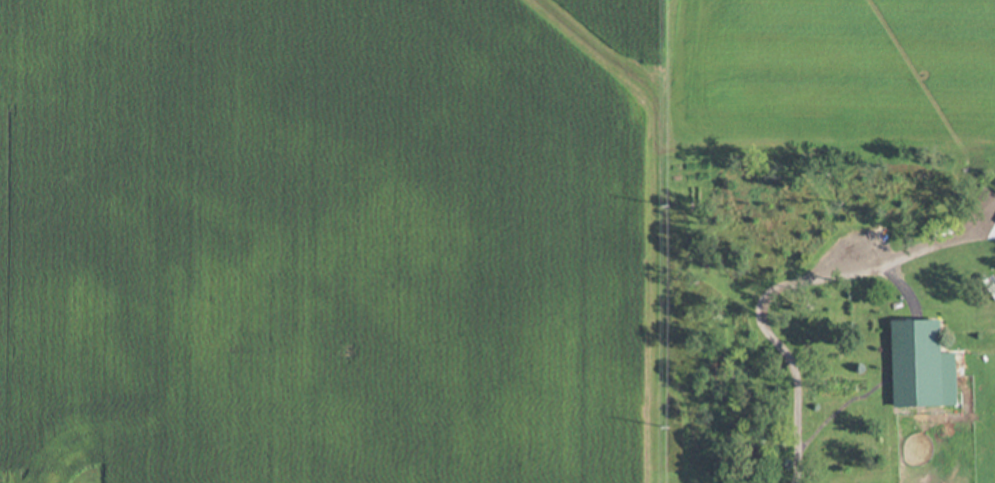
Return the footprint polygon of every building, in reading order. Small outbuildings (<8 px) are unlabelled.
[(948,406),(946,319),(897,319),(898,406),(948,406)]
